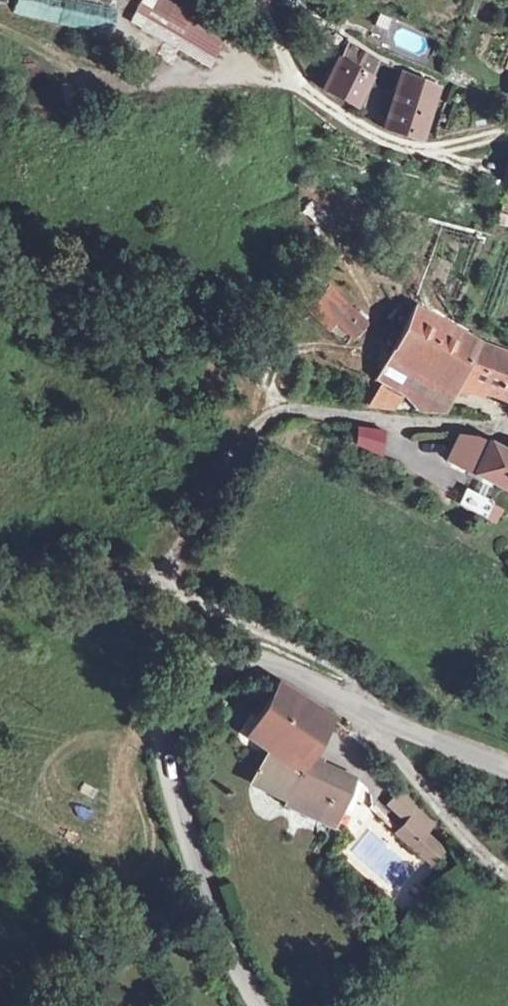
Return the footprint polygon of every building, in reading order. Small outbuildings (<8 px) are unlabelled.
[(142,28),(205,65),(230,23),(191,0),(159,0),(142,28)] [(333,43),(336,37),(327,32),(324,37),(333,43)] [(353,105),(377,62),(347,44),(336,37),(333,43),(332,44),(344,50),(322,87),(353,105)] [(438,88),(402,73),(381,127),(419,139),(438,88)] [(349,306),(316,277),(311,294),(318,300),(337,317),(349,306)] [(318,300),(309,310),(328,328),(336,321),(335,320),(337,317),(318,300)] [(366,323),(349,306),(337,317),(335,320),(336,321),(353,337),(366,323)] [(504,353),(498,351),(476,341),(413,307),(390,352),(456,389),(456,388),(467,392),(478,390),(507,399),(507,354),(504,353)] [(456,389),(390,352),(376,379),(380,381),(377,389),(397,400),(401,403),(414,405),(413,411),(441,412),(456,389)] [(397,400),(377,389),(369,407),(391,410),(397,400)] [(359,426),(355,449),(383,454),(387,431),(359,426)] [(459,434),(447,460),(507,491),(507,449),(507,452),(488,442),(477,436),(459,434)] [(489,504),(464,490),(458,503),(493,521),(498,512),(488,506),(489,504)] [(350,777),(306,756),(325,714),(277,683),(244,734),(266,749),(266,750),(253,776),(270,784),(267,790),(285,798),(283,803),(329,824),(337,806),(350,777)] [(419,805),(405,788),(391,804),(407,818),(419,805)] [(433,821),(419,805),(407,818),(394,832),(420,855),(433,840),(424,832),(433,821)] [(357,822),(337,806),(329,824),(344,837),(357,822)] [(443,849),(433,840),(420,855),(431,864),(443,849)] [(61,1005),(85,1005),(66,996),(61,1005)]
